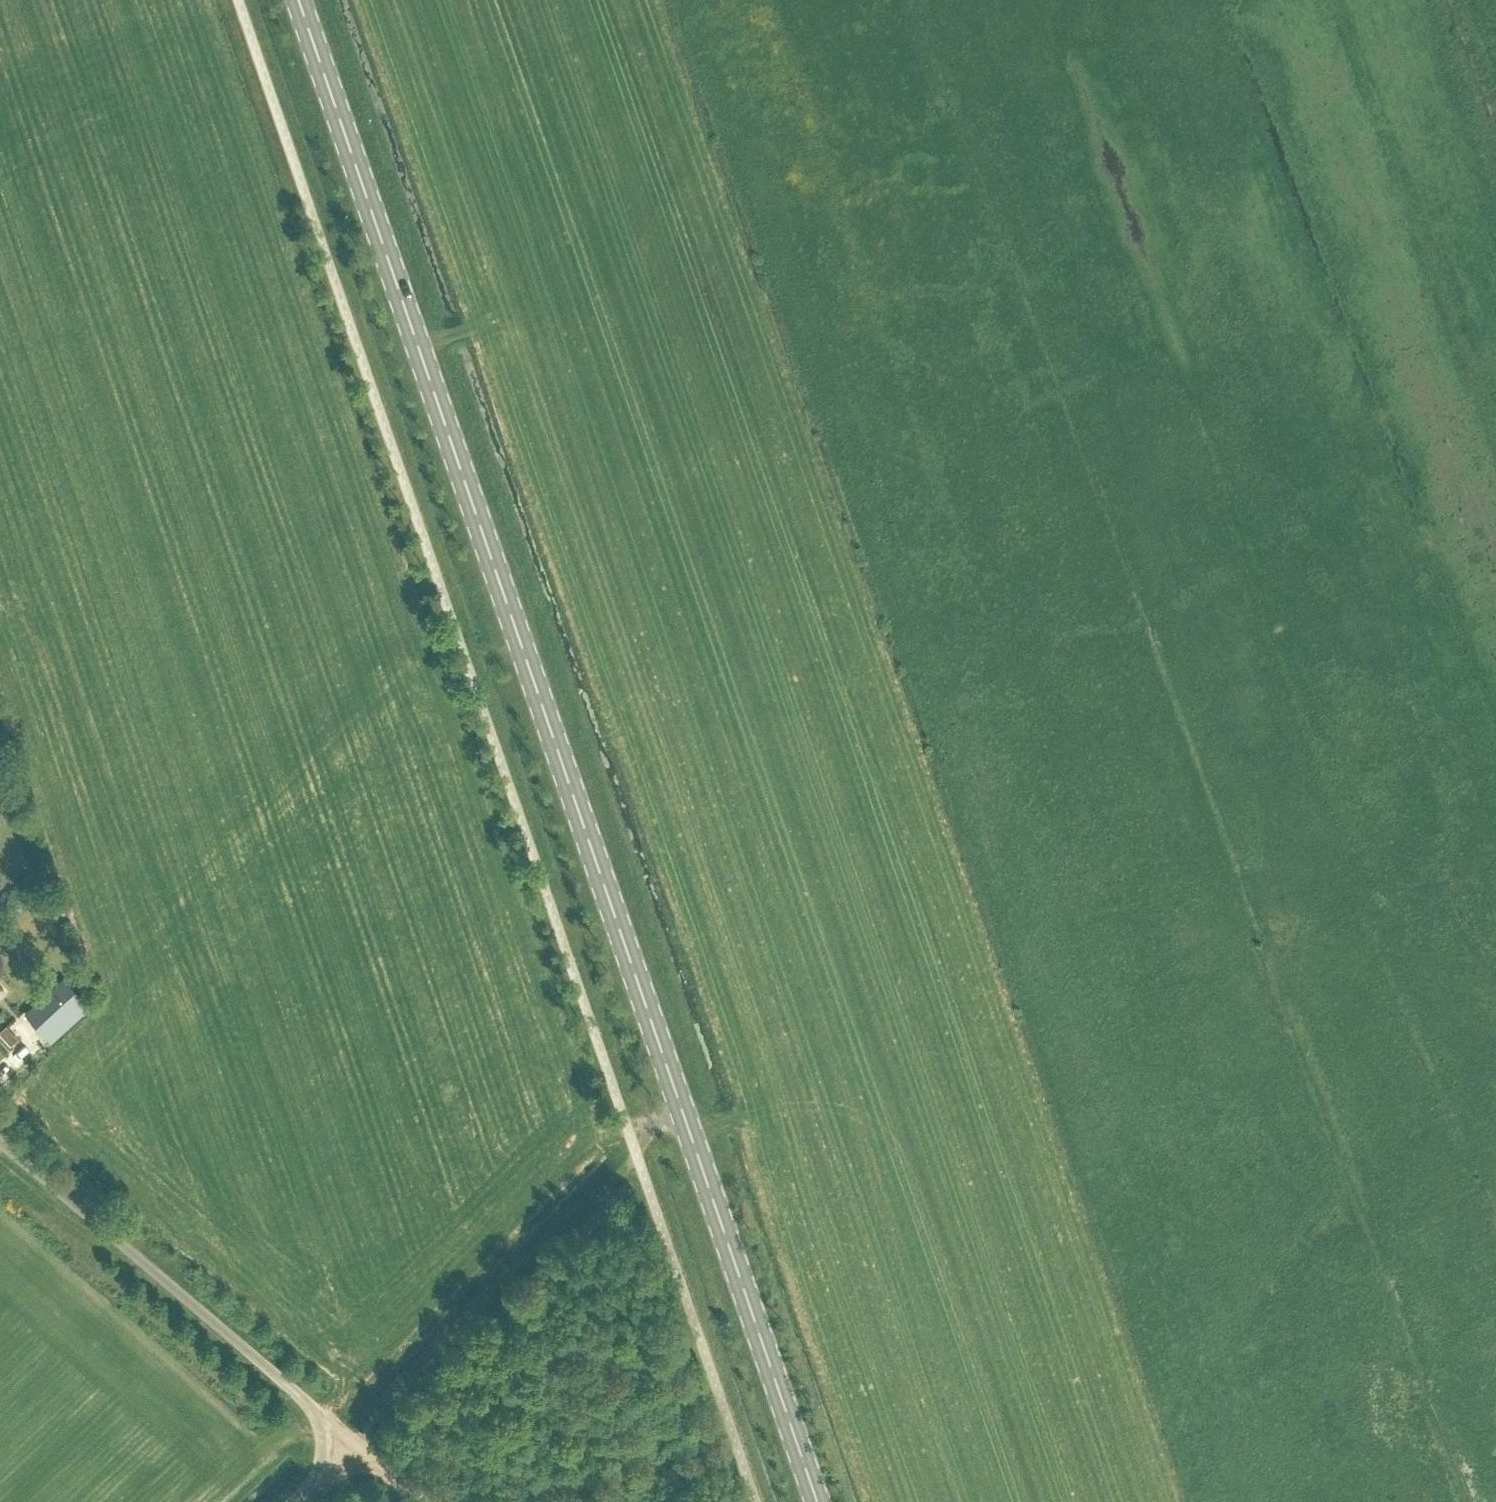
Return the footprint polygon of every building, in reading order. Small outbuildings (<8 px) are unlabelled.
[(63,976),(24,1012),(51,1041),(90,1004),(63,976)] [(0,1029),(0,1034),(10,1044),(18,1037),(5,1024),(0,1029)]
